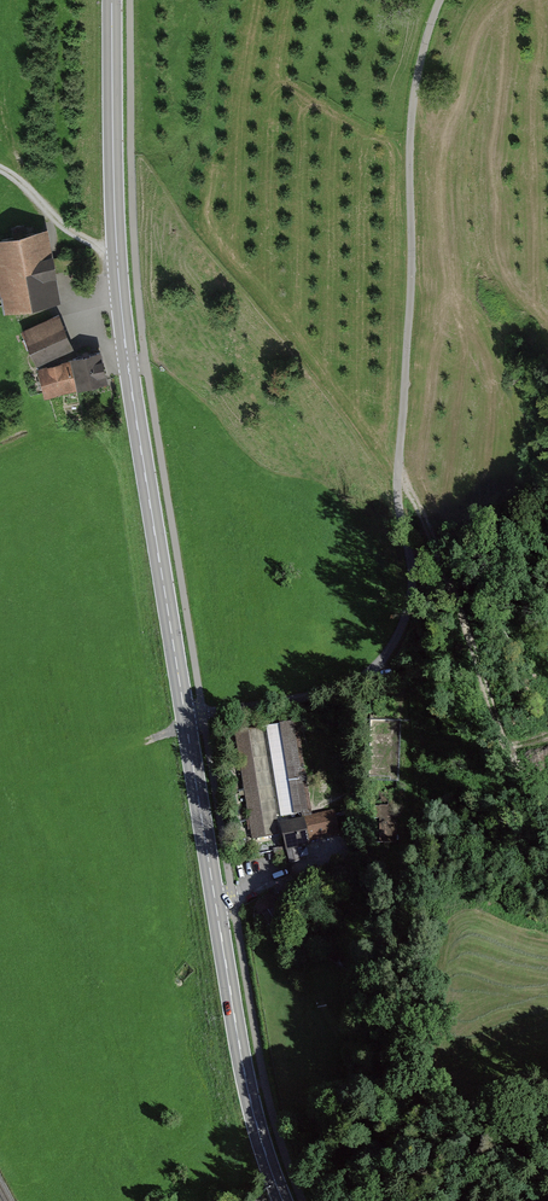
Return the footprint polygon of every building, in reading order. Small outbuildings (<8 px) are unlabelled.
[(0,235),(0,253),(10,312),(67,303),(54,226),(0,235)] [(64,316),(27,332),(39,360),(76,344),(64,316)] [(106,350),(78,356),(85,389),(112,384),(106,350)] [(77,361),(44,368),(49,393),(82,387),(77,361)] [(296,722),(265,727),(280,817),(311,813),(296,722)] [(272,835),(255,728),(234,732),(252,838),(272,835)] [(333,813),(304,820),(309,840),(338,834),(333,813)] [(309,840),(304,820),(281,825),(286,850),(310,845),(309,840)]
